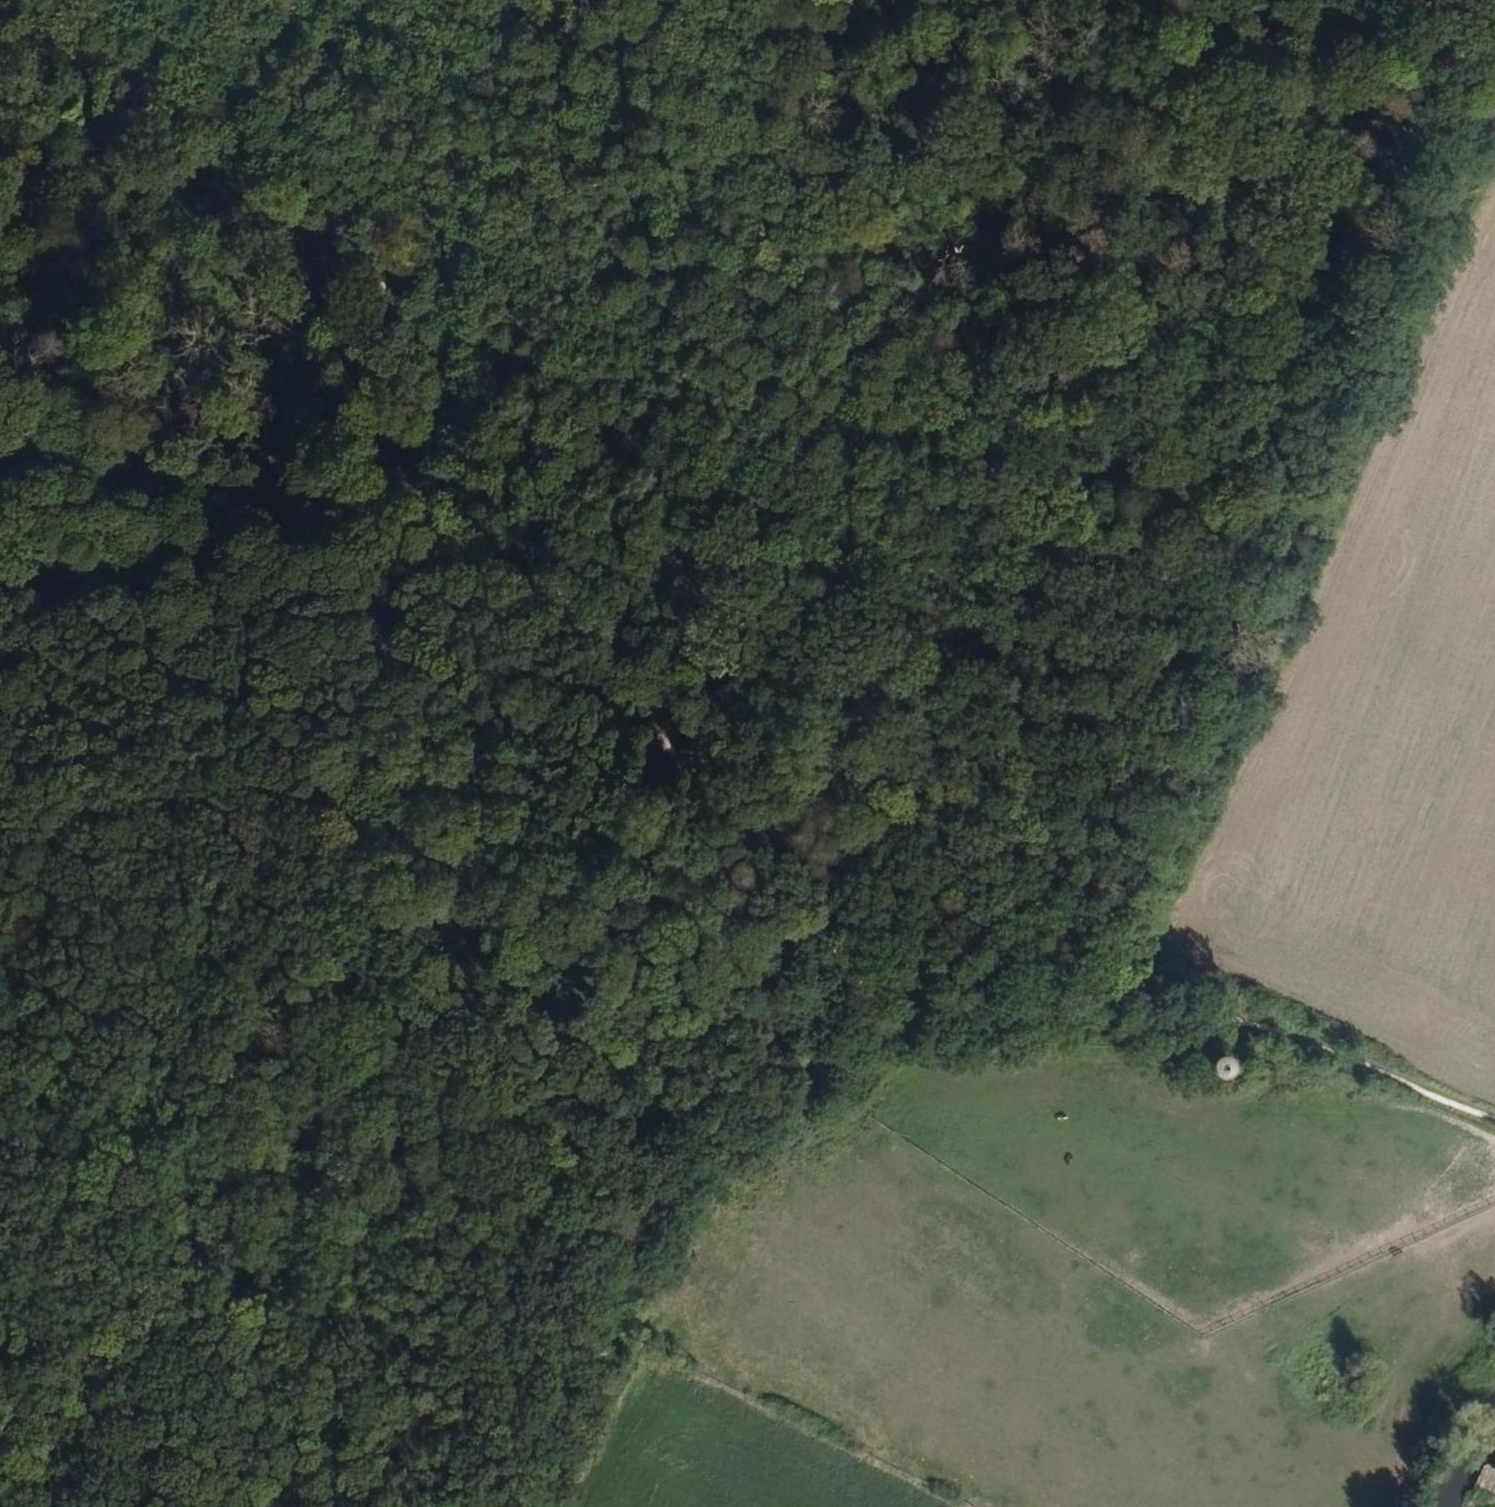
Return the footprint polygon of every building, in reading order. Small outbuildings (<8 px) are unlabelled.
[(1217,1067),(1217,1071),(1218,1075),(1221,1078),(1225,1079),(1229,1080),(1232,1079),(1236,1077),(1238,1074),(1239,1071),(1240,1067),(1239,1064),(1237,1061),(1234,1059),(1230,1057),(1227,1057),(1223,1058),(1220,1060),(1218,1063),(1217,1067)] [(1486,1460),(1494,1464),(1494,1445),(1486,1460)] [(1484,1469),(1478,1487),(1494,1494),(1494,1472),(1484,1469)]
